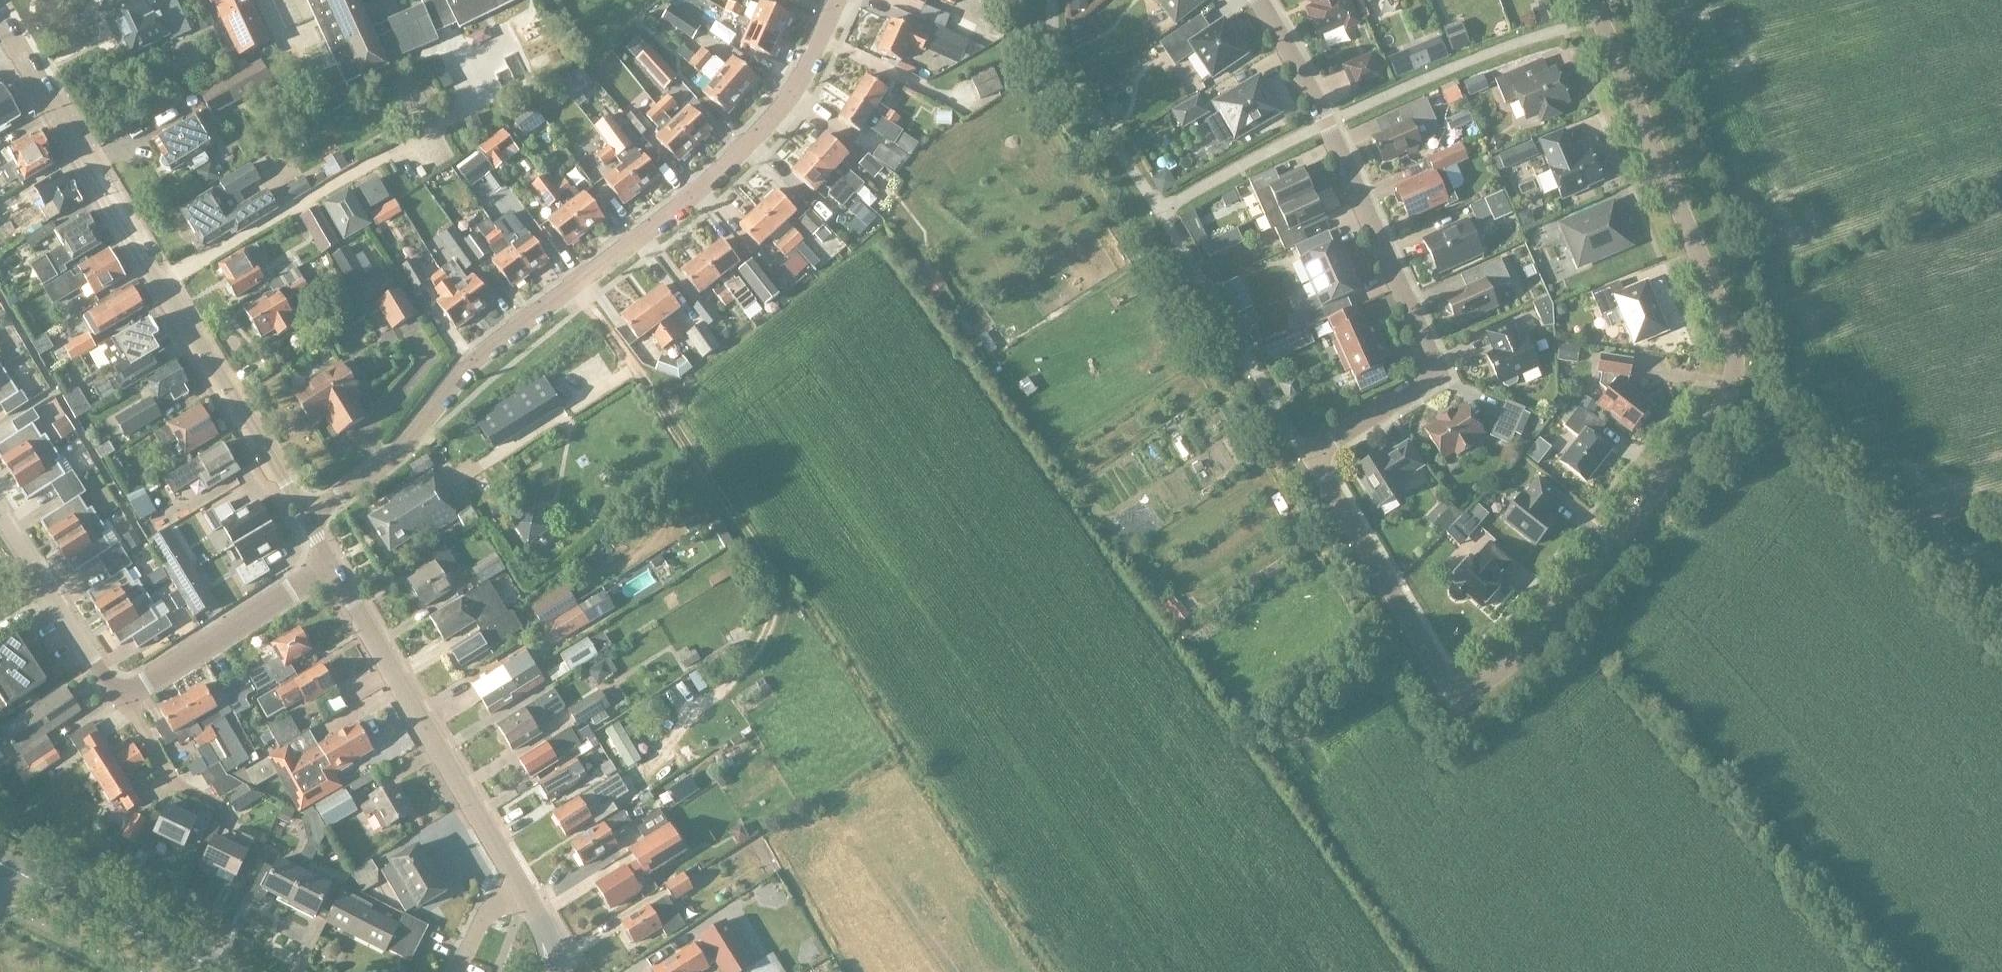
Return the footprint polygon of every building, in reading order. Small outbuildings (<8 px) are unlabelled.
[(189,30),(194,28),(189,19),(185,21),(174,0),(133,0),(127,3),(125,0),(109,0),(106,2),(110,11),(109,11),(130,55),(168,37),(170,40),(189,30)] [(210,6),(214,4),(238,58),(269,44),(249,0),(208,0),(210,6)] [(385,67),(373,40),(389,32),(401,57),(419,49),(402,14),(385,21),(386,23),(369,31),(354,0),(305,0),(336,67),(298,85),(318,120),(351,100),(344,85),(385,67)] [(418,1),(421,6),(402,14),(419,49),(436,41),(432,33),(454,22),(459,30),(518,0),(420,0),(418,1)] [(1174,23),(1203,0),(1155,0),(1174,23)] [(1314,6),(1306,9),(1311,20),(1308,21),(1307,24),(1311,34),(1314,35),(1317,34),(1317,35),(1343,24),(1344,29),(1357,24),(1346,0),(1311,0),(1314,6)] [(723,11),(738,17),(742,8),(727,1),(723,11)] [(760,2),(750,23),(780,37),(789,15),(760,2)] [(669,7),(660,21),(692,41),(700,27),(669,7)] [(723,11),(719,19),(720,20),(734,26),(738,17),(723,11)] [(1076,41),(1092,34),(1085,18),(1069,26),(1076,41)] [(920,50),(925,38),(921,36),(913,32),(913,31),(890,20),(876,51),(898,61),(907,44),(920,50)] [(1190,23),(1159,44),(1173,65),(1193,51),(1211,77),(1245,54),(1222,20),(1199,35),(1190,23)] [(750,23),(741,44),(770,57),(780,37),(750,23)] [(625,49),(641,38),(633,26),(617,38),(625,49)] [(929,45),(960,58),(968,41),(937,28),(929,45)] [(1395,79),(1447,58),(1438,37),(1386,58),(1395,79)] [(676,77),(649,47),(636,60),(663,89),(676,77)] [(714,58),(712,59),(701,49),(695,56),(741,98),(757,80),(732,58),(724,66),(714,58)] [(1370,55),(1343,67),(1353,91),(1380,79),(1370,55)] [(700,73),(710,82),(701,92),(726,114),(741,98),(695,56),(688,63),(699,74),(700,73)] [(200,95),(211,115),(271,83),(260,63),(200,95)] [(413,66),(391,74),(399,98),(403,97),(410,116),(429,109),(413,66)] [(969,77),(980,100),(1002,89),(991,67),(969,77)] [(558,85),(567,97),(576,90),(579,93),(591,84),(579,68),(558,85)] [(1520,68),(1493,80),(1504,104),(1516,98),(1525,119),(1537,113),(1540,121),(1557,113),(1554,106),(1567,101),(1563,91),(1567,89),(1562,78),(1558,79),(1554,70),(1526,81),(1520,68)] [(1462,83),(1468,96),(1486,88),(1481,75),(1462,83)] [(864,77),(850,99),(894,127),(899,118),(877,104),(885,91),(864,77)] [(1241,137),(1254,129),(1253,126),(1276,112),(1257,79),(1214,104),(1218,111),(1204,119),(1218,144),(1233,136),(1233,137),(1239,134),(1241,137)] [(1460,98),(1454,85),(1439,92),(1445,105),(1460,98)] [(9,128),(7,125),(20,117),(2,86),(0,87),(0,133),(9,128)] [(473,109),(493,100),(487,88),(468,97),(473,109)] [(666,95),(656,105),(664,115),(675,104),(666,95)] [(1197,97),(1172,112),(1181,127),(1206,113),(1197,97)] [(850,99),(837,120),(858,133),(862,126),(892,145),(901,132),(894,127),(850,99)] [(1403,124),(1371,138),(1382,162),(1404,152),(1405,153),(1408,154),(1415,151),(1417,148),(1416,146),(1419,145),(1416,139),(1438,130),(1424,100),(1397,112),(1403,124)] [(645,115),(657,128),(654,131),(657,135),(654,138),(677,162),(694,147),(671,122),(664,115),(656,105),(645,115)] [(511,121),(524,138),(543,122),(531,106),(511,121)] [(688,107),(671,122),(694,147),(711,131),(688,107)] [(650,128),(635,109),(624,118),(640,137),(650,128)] [(941,111),(940,125),(950,125),(950,112),(941,111)] [(159,164),(163,170),(170,171),(171,172),(186,163),(191,172),(208,162),(203,152),(214,145),(195,114),(184,121),(183,120),(152,139),(163,156),(161,156),(162,157),(159,164)] [(607,148),(614,157),(621,166),(640,192),(659,178),(639,152),(637,153),(609,115),(592,127),(608,147),(607,148)] [(502,129),(477,148),(481,153),(495,170),(519,152),(502,129)] [(1562,131),(1538,141),(1550,169),(1548,170),(1561,199),(1585,189),(1585,187),(1600,180),(1599,176),(1600,174),(1597,168),(1595,167),(1589,153),(1574,159),(1562,131)] [(13,164),(0,171),(7,183),(17,177),(21,184),(52,165),(44,151),(47,149),(38,134),(6,152),(13,164)] [(825,136),(808,155),(848,191),(853,195),(861,185),(838,164),(846,155),(825,136)] [(1531,141),(1497,155),(1503,170),(1537,155),(1531,141)] [(1402,205),(1408,218),(1445,201),(1447,206),(1456,202),(1450,188),(1442,192),(1439,186),(1447,182),(1442,171),(1466,160),(1458,144),(1427,159),(1433,171),(1394,189),(1396,192),(1394,196),(1397,204),(1402,205)] [(603,166),(614,157),(607,148),(596,156),(603,166)] [(320,169),(326,180),(348,167),(339,151),(323,161),(325,165),(320,169)] [(495,170),(481,153),(457,171),(470,188),(484,178),(495,170)] [(866,154),(857,164),(874,178),(882,167),(866,154)] [(848,191),(808,155),(791,173),(813,192),(822,182),(830,189),(826,193),(842,207),(853,195),(848,191)] [(622,206),(640,192),(621,166),(602,179),(622,206)] [(1247,180),(1258,204),(1263,216),(1311,195),(1306,185),(1310,183),(1303,167),(1278,179),(1273,168),(1247,180)] [(226,182),(180,211),(185,220),(191,230),(202,248),(233,229),(236,234),(277,209),(266,191),(240,207),(241,208),(227,216),(223,210),(240,199),(237,193),(258,180),(251,168),(226,183),(226,182)] [(546,179),(545,180),(585,233),(603,219),(584,193),(579,196),(573,188),(571,190),(563,180),(558,173),(547,181),(546,179)] [(10,232),(29,220),(30,221),(41,214),(47,222),(75,206),(67,192),(68,191),(68,190),(69,185),(65,179),(60,177),(59,176),(28,194),(32,203),(3,220),(10,232)] [(292,200),(310,189),(303,178),(285,189),(292,200)] [(371,208),(387,198),(376,180),(360,190),(371,208)] [(547,221),(567,247),(585,233),(545,180),(533,189),(539,198),(540,197),(550,211),(550,219),(547,221)] [(20,202),(13,191),(0,199),(0,215),(20,202)] [(325,205),(345,238),(367,224),(348,191),(325,205)] [(1501,191),(1468,205),(1473,218),(1492,210),(1496,221),(1511,215),(1501,192),(1501,191)] [(776,192),(757,209),(794,248),(802,240),(785,222),(795,213),(776,192)] [(1315,205),(1311,195),(1263,216),(1270,230),(1273,229),(1283,251),(1305,241),(1301,230),(1326,219),(1319,203),(1315,205)] [(1611,204),(1561,225),(1578,266),(1617,249),(1623,234),(1611,204)] [(339,243),(317,207),(300,217),(322,253),(339,243)] [(739,227),(758,247),(768,238),(785,256),(792,250),(794,248),(757,209),(739,227)] [(808,211),(799,220),(821,243),(830,234),(808,211)] [(35,262),(30,265),(42,286),(47,283),(65,272),(62,267),(70,263),(78,258),(82,256),(98,246),(90,233),(94,230),(84,215),(53,234),(61,248),(35,263),(35,262)] [(509,215),(493,226),(496,230),(503,240),(529,275),(548,261),(528,234),(525,236),(509,215)] [(1466,221),(1422,240),(1429,256),(1425,258),(1423,262),(1427,270),(1431,271),(1435,270),(1437,273),(1481,253),(1466,221)] [(1194,246),(1206,241),(1200,226),(1186,232),(1194,246)] [(496,230),(485,238),(492,248),(503,240),(496,230)] [(474,233),(463,242),(477,262),(489,253),(474,233)] [(1294,247),(1310,283),(1347,266),(1337,242),(1326,247),(1320,235),(1294,247)] [(491,262),(511,289),(529,275),(503,240),(492,248),(499,256),(491,262)] [(464,272),(477,262),(463,242),(449,252),(464,272)] [(701,257),(733,299),(742,311),(754,302),(737,280),(735,282),(728,272),(738,264),(721,242),(701,257)] [(263,282),(255,268),(266,262),(255,245),(245,251),(219,267),(228,282),(227,283),(228,284),(226,290),(230,296),(235,297),(236,299),(263,282)] [(366,279),(347,247),(331,256),(351,288),(366,279)] [(807,266),(792,250),(785,256),(789,260),(783,265),(794,278),(807,266)] [(51,306),(63,299),(86,285),(93,297),(123,279),(107,252),(87,264),(84,261),(81,263),(83,266),(42,291),(51,306)] [(762,252),(753,260),(764,272),(773,264),(762,252)] [(723,307),(733,299),(701,257),(681,273),(698,295),(708,287),(723,307)] [(1471,286),(1444,298),(1445,300),(1443,306),(1445,311),(1451,315),(1455,325),(1495,307),(1488,291),(1509,282),(1499,258),(1465,273),(1471,286)] [(401,266),(415,289),(425,283),(412,260),(401,266)] [(737,272),(763,307),(778,296),(751,261),(737,272)] [(452,262),(440,271),(448,282),(460,272),(452,262)] [(1358,290),(1347,266),(1310,283),(1316,296),(1296,305),(1306,328),(1350,308),(1344,296),(1358,290)] [(294,319),(284,303),(308,289),(296,269),(270,285),(275,294),(245,312),(252,323),(251,329),(255,335),(260,336),(261,338),(275,330),(279,337),(294,328),(290,321),(294,319)] [(350,299),(336,275),(332,269),(326,273),(329,279),(330,279),(344,303),(350,299)] [(440,271),(429,280),(436,290),(435,291),(441,299),(435,303),(455,330),(473,316),(454,290),(448,282),(440,271)] [(460,272),(448,282),(454,290),(473,316),(493,302),(473,276),(466,281),(460,272)] [(1617,282),(1590,293),(1600,317),(1620,309),(1634,342),(1663,330),(1644,284),(1622,293),(1617,282)] [(661,287),(641,302),(671,343),(680,336),(667,318),(678,310),(661,287)] [(417,316),(400,288),(374,304),(391,332),(417,316)] [(97,309),(83,317),(94,337),(141,309),(129,290),(122,294),(120,291),(95,305),(97,309)] [(1251,307),(1244,292),(1229,299),(1236,314),(1251,307)] [(1531,303),(1542,327),(1552,325),(1551,305),(1547,296),(1531,303)] [(691,307),(706,327),(717,319),(701,299),(691,307)] [(641,302),(621,317),(638,340),(649,332),(662,350),(671,343),(641,302)] [(1332,344),(1338,358),(1380,339),(1373,322),(1364,326),(1362,319),(1359,320),(1354,308),(1327,320),(1336,341),(1332,344)] [(137,383),(130,371),(162,352),(154,338),(157,336),(148,320),(112,342),(110,340),(98,347),(110,369),(109,370),(117,383),(113,385),(119,394),(137,383)] [(1261,321),(1248,324),(1253,341),(1266,338),(1261,321)] [(701,322),(684,335),(701,357),(718,345),(701,322)] [(1510,322),(1485,333),(1492,347),(1494,346),(1496,351),(1486,356),(1498,384),(1501,382),(1503,386),(1507,387),(1514,384),(1516,380),(1514,376),(1537,366),(1525,339),(1519,341),(1510,322)] [(25,342),(34,355),(46,347),(37,333),(25,342)] [(87,335),(64,348),(72,361),(95,348),(87,335)] [(1388,356),(1380,339),(1338,358),(1344,372),(1349,370),(1359,392),(1386,380),(1380,367),(1382,366),(1380,359),(1388,356)] [(1630,360),(1599,356),(1597,372),(1600,373),(1598,385),(1607,392),(1597,405),(1629,431),(1649,406),(1623,385),(1624,376),(1628,377),(1630,360)] [(691,370),(689,367),(690,367),(682,357),(676,362),(661,357),(655,371),(678,379),(691,370)] [(313,382),(295,394),(313,423),(327,414),(340,434),(366,417),(354,398),(361,393),(343,364),(324,375),(323,373),(312,379),(313,382)] [(174,366),(147,382),(149,387),(152,392),(154,394),(161,406),(165,403),(166,405),(173,401),(174,403),(188,395),(183,386),(185,385),(174,366)] [(1,368),(0,369),(0,407),(6,416),(27,403),(21,392),(18,394),(1,368)] [(570,369),(559,375),(571,397),(581,391),(570,369)] [(543,378),(474,421),(491,448),(560,406),(543,378)] [(150,400),(115,420),(125,438),(160,417),(150,400)] [(1504,400),(1492,428),(1488,436),(1509,445),(1512,437),(1524,409),(1504,400)] [(1437,423),(1424,431),(1441,458),(1453,451),(1456,456),(1473,445),(1470,441),(1482,434),(1464,406),(1451,414),(1450,411),(1436,420),(1437,423)] [(199,408),(154,435),(162,448),(175,441),(185,456),(216,437),(199,408)] [(1559,462),(1584,481),(1609,450),(1595,439),(1604,424),(1578,408),(1563,427),(1578,438),(1559,462)] [(10,475),(52,448),(44,435),(40,438),(31,425),(38,420),(32,409),(10,423),(17,433),(0,444),(0,460),(10,475)] [(60,440),(74,431),(65,416),(50,425),(60,440)] [(1370,460),(1353,471),(1376,507),(1403,490),(1397,481),(1421,466),(1406,443),(1373,464),(1370,460)] [(238,472),(221,445),(163,480),(172,494),(198,478),(206,492),(238,472)] [(50,485),(56,496),(78,482),(71,471),(64,476),(55,462),(60,460),(52,448),(10,475),(26,500),(50,485)] [(408,466),(409,468),(415,478),(433,468),(426,456),(408,466)] [(390,552),(410,539),(414,545),(458,518),(448,503),(451,501),(432,472),(387,500),(390,506),(369,519),(390,552)] [(1520,495),(1501,519),(1534,545),(1553,521),(1544,513),(1558,495),(1537,479),(1523,497),(1520,495)] [(39,521),(56,547),(98,521),(90,508),(86,511),(78,497),(85,493),(78,482),(56,496),(63,506),(39,521)] [(147,517),(156,512),(142,487),(126,497),(140,521),(147,517)] [(1460,515),(1445,499),(1425,519),(1440,535),(1460,515)] [(220,526),(233,546),(268,525),(256,505),(234,518),(225,504),(204,518),(212,531),(220,526)] [(1467,515),(1477,525),(1487,514),(1477,504),(1467,515)] [(533,509),(512,524),(526,543),(547,529),(533,509)] [(146,536),(170,524),(162,510),(139,522),(146,536)] [(1465,513),(1444,533),(1459,547),(1478,526),(1467,516),(1465,513)] [(96,558),(103,569),(124,555),(117,544),(110,549),(102,535),(106,533),(98,521),(56,547),(72,573),(96,558)] [(268,525),(233,546),(245,566),(235,572),(244,586),(266,572),(258,560),(281,545),(268,525)] [(201,526),(187,531),(193,548),(207,544),(201,526)] [(150,541),(174,581),(191,570),(167,531),(150,541)] [(1469,557),(1448,580),(1452,583),(1450,585),(1448,590),(1448,595),(1451,599),(1456,601),(1461,601),(1465,598),(1467,597),(1479,608),(1500,585),(1495,581),(1510,563),(1488,543),(1472,561),(1469,557)] [(133,553),(141,580),(153,576),(145,549),(133,553)] [(494,552),(469,567),(480,585),(504,570),(494,552)] [(85,594),(102,620),(144,593),(136,581),(132,583),(124,570),(131,566),(124,555),(103,569),(109,579),(85,594)] [(407,581),(423,608),(466,582),(458,568),(444,576),(436,564),(407,581)] [(212,605),(191,570),(174,581),(195,615),(212,605)] [(145,584),(148,596),(164,593),(161,580),(145,584)] [(506,614),(487,583),(430,619),(444,641),(474,622),(479,630),(506,614)] [(602,586),(577,599),(584,611),(609,598),(602,586)] [(565,587),(531,609),(542,627),(576,606),(565,587)] [(102,620),(119,646),(130,639),(137,649),(171,627),(164,616),(156,621),(148,608),(152,605),(144,593),(102,620)] [(1188,616),(1178,602),(1176,603),(1173,599),(1159,609),(1164,614),(1166,613),(1175,625),(1188,616)] [(171,606),(171,623),(183,623),(183,606),(171,606)] [(550,641),(551,641),(553,644),(589,624),(577,606),(542,628),(550,641)] [(511,613),(498,622),(450,651),(460,668),(498,645),(497,644),(521,629),(511,613)] [(295,675),(290,666),(312,653),(305,641),(308,638),(304,631),(299,631),(299,630),(271,646),(279,659),(248,677),(257,693),(274,682),(276,686),(295,675)] [(5,708),(44,682),(13,637),(0,646),(0,712),(5,708)] [(570,673),(597,656),(588,642),(561,659),(570,673)] [(712,673),(736,658),(728,646),(704,660),(712,673)] [(684,669),(699,660),(693,651),(689,653),(686,648),(675,654),(684,669)] [(470,684),(482,702),(534,669),(523,650),(470,684)] [(320,667),(275,693),(273,691),(256,700),(267,718),(284,709),(285,710),(303,700),(306,705),(333,689),(331,685),(333,681),(330,676),(325,676),(320,667)] [(491,716),(531,690),(543,683),(534,669),(482,702),(491,716)] [(208,743),(220,762),(202,772),(210,785),(226,776),(225,774),(226,773),(227,775),(239,769),(231,756),(221,738),(217,741),(209,726),(212,724),(222,719),(216,708),(203,686),(181,699),(207,744),(208,743)] [(25,766),(51,749),(42,736),(78,712),(62,688),(0,730),(0,731),(15,754),(16,753),(19,757),(9,764),(16,774),(26,767),(25,766)] [(577,727),(590,720),(594,727),(608,718),(603,711),(609,707),(598,691),(567,711),(577,727)] [(535,703),(497,727),(513,752),(540,735),(533,723),(543,718),(560,708),(551,693),(535,703)] [(199,749),(207,744),(181,699),(160,712),(173,734),(185,727),(190,737),(191,736),(199,749)] [(278,748),(291,741),(300,735),(288,714),(266,727),(278,748)] [(614,758),(634,747),(620,721),(600,732),(614,758)] [(287,749),(246,772),(255,788),(277,776),(298,813),(341,788),(333,775),(350,765),(349,763),(371,751),(356,725),(317,747),(318,749),(295,762),(287,749)] [(587,725),(577,732),(582,740),(592,733),(587,725)] [(580,746),(569,729),(518,762),(530,780),(556,763),(555,761),(580,746)] [(268,733),(260,738),(264,745),(272,740),(268,733)] [(83,743),(75,748),(78,753),(83,760),(97,783),(140,756),(133,745),(111,758),(96,734),(83,743)] [(237,740),(226,747),(231,756),(238,767),(249,760),(237,740)] [(54,749),(17,775),(23,784),(60,759),(54,749)] [(145,764),(140,756),(97,783),(110,804),(118,799),(126,811),(139,803),(123,778),(145,764)] [(548,802),(572,787),(586,778),(575,761),(537,785),(540,789),(539,795),(543,801),(548,801),(548,802)] [(686,791),(699,781),(688,765),(674,775),(686,791)] [(189,791),(202,783),(195,771),(182,778),(189,791)] [(616,774),(551,815),(565,837),(591,820),(594,825),(608,816),(617,811),(612,803),(628,793),(616,774)] [(265,796),(246,785),(226,796),(235,813),(265,796)] [(361,808),(366,817),(372,814),(382,831),(409,816),(392,786),(370,798),(372,801),(361,808)] [(356,811),(348,797),(345,791),(314,807),(327,828),(356,811)] [(148,850),(156,835),(182,848),(186,839),(198,844),(199,841),(209,820),(211,817),(199,812),(194,821),(180,814),(184,805),(173,799),(168,809),(165,808),(159,821),(149,816),(141,833),(136,844),(148,850)] [(266,892),(289,904),(304,874),(318,847),(317,847),(324,832),(322,827),(314,812),(300,820),(306,844),(298,860),(294,858),(290,866),(278,860),(273,869),(264,865),(247,898),(260,905),(266,892)] [(616,846),(610,836),(630,824),(623,812),(570,845),(583,866),(616,846)] [(121,838),(135,845),(136,844),(147,820),(132,814),(121,838)] [(220,825),(209,820),(199,841),(210,846),(203,861),(235,877),(253,841),(235,832),(233,838),(224,833),(219,843),(213,840),(220,825)] [(645,877),(674,859),(685,853),(669,828),(630,852),(637,864),(627,871),(626,869),(598,887),(611,908),(640,890),(635,883),(645,877)] [(391,865),(380,871),(392,892),(430,869),(417,846),(389,862),(391,865)] [(371,860),(350,873),(341,892),(325,923),(383,953),(384,951),(409,963),(427,927),(403,914),(396,927),(367,913),(370,906),(356,899),(361,891),(362,893),(377,884),(377,870),(371,860)] [(430,869),(392,892),(404,913),(415,907),(416,909),(444,893),(430,869)] [(682,873),(663,885),(674,902),(693,890),(682,873)] [(341,892),(330,887),(304,874),(289,904),(314,917),(325,923),(341,892)] [(635,945),(662,928),(668,937),(686,926),(668,896),(623,924),(628,933),(626,935),(631,944),(633,942),(635,945)] [(715,963),(720,971),(785,971),(773,953),(763,959),(753,966),(725,922),(699,938),(702,942),(676,958),(675,956),(666,962),(667,964),(654,971),(701,971),(715,963)]
